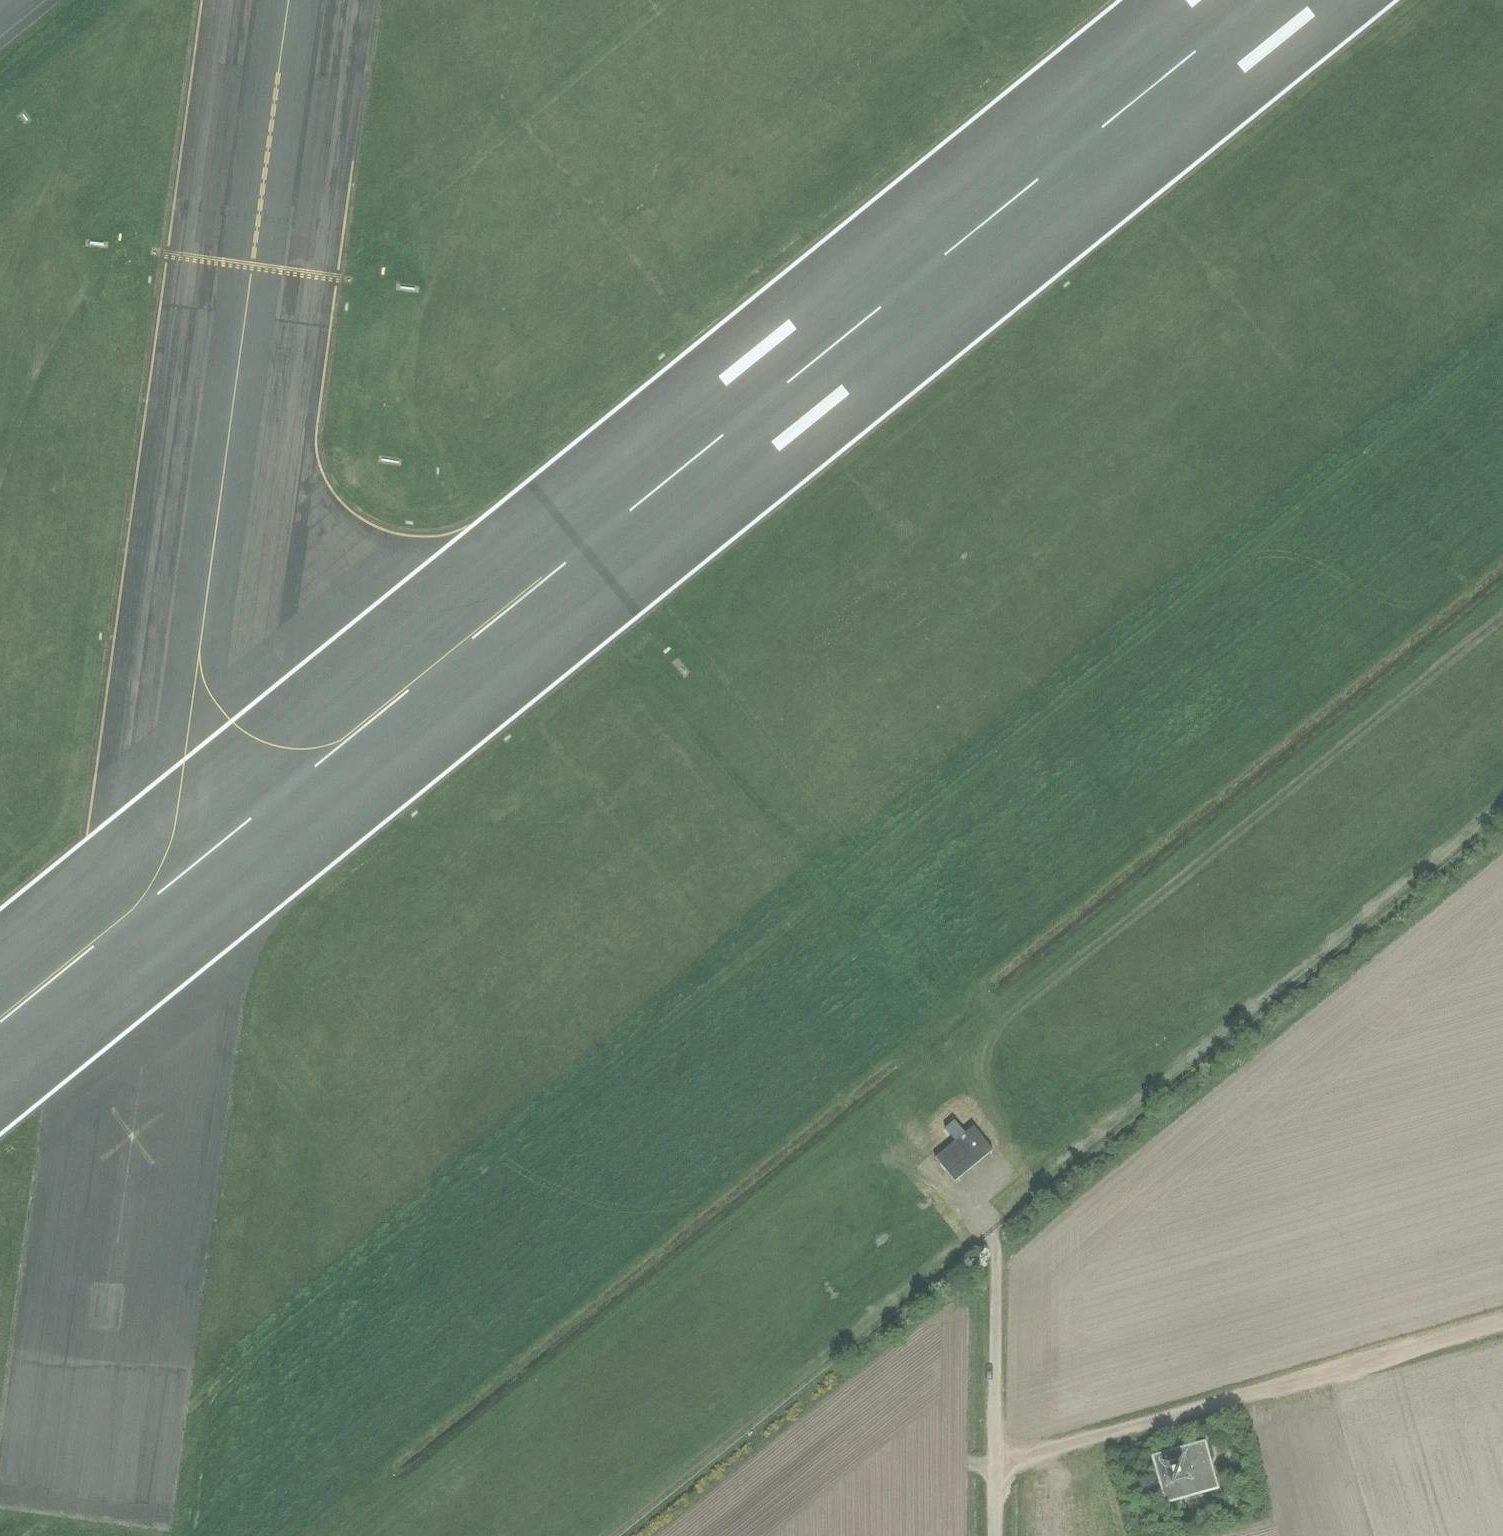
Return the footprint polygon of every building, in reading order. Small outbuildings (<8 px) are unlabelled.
[(974,1127),(936,1158),(955,1181),(993,1150),(974,1127)] [(1165,1506),(1218,1491),(1205,1444),(1152,1458),(1165,1506)] [(1248,1508),(1245,1497),(1232,1501),(1235,1511),(1248,1508)]
